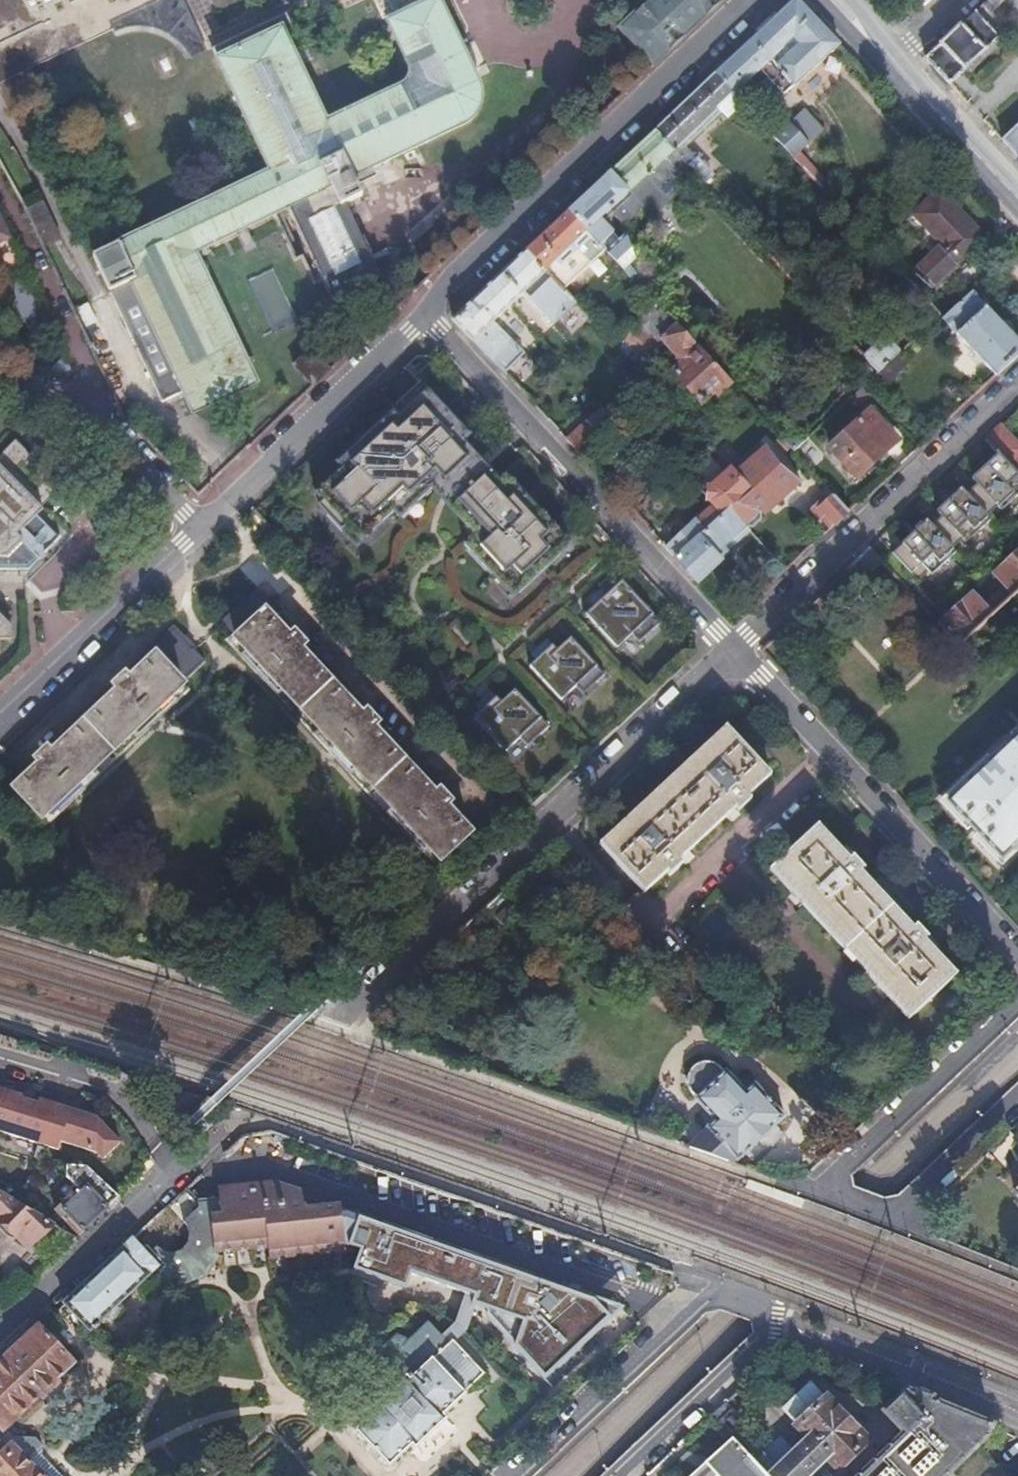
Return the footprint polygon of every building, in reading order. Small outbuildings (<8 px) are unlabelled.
[(112,25),(108,19),(152,0),(0,0),(0,76),(112,25)] [(205,43),(266,175),(89,258),(111,304),(158,404),(182,393),(191,413),(255,384),(196,254),(288,211),(332,304),(380,281),(343,200),(362,191),(354,173),(463,119),(468,115),(472,111),(474,107),(477,100),(477,92),(476,88),(474,84),(436,0),(423,0),(405,8),(394,13),(384,18),(409,76),(322,117),(272,13),(245,24),(205,43)] [(112,25),(113,25),(121,22),(128,21),(134,21),(140,22),(150,24),(158,26),(163,29),(167,31),(172,35),(176,39),(181,43),(184,48),(186,51),(203,44),(199,33),(183,0),(152,0),(108,19),(112,25)] [(405,8),(401,0),(388,0),(394,13),(405,8)] [(722,0),(644,0),(620,23),(657,62),(722,0)] [(713,75),(730,93),(734,97),(759,74),(781,97),(792,87),(793,88),(838,48),(792,0),(713,75)] [(985,4),(993,13),(1008,0),(990,0),(985,4)] [(926,60),(950,86),(1001,39),(976,13),(926,60)] [(199,33),(203,44),(205,43),(245,24),(240,14),(199,33)] [(713,75),(653,131),(669,148),(730,93),(713,75)] [(770,112),(758,123),(788,154),(816,128),(797,109),(781,123),(770,112)] [(1002,142),(1017,159),(1017,126),(1002,142)] [(653,131),(567,212),(587,233),(598,223),(609,214),(621,226),(641,208),(649,217),(694,176),(677,157),(669,148),(653,131)] [(694,176),(700,183),(705,177),(683,152),(677,157),(694,176)] [(939,245),(910,271),(928,290),(983,240),(937,193),(912,216),(939,245)] [(525,252),(544,273),(559,258),(570,249),(576,256),(582,264),(601,248),(587,233),(567,212),(525,252)] [(598,223),(587,233),(601,248),(608,256),(618,246),(598,223)] [(27,284),(0,229),(0,278),(21,285),(25,286),(27,284)] [(608,256),(622,271),(634,259),(626,239),(618,246),(608,256)] [(570,249),(559,258),(566,265),(576,256),(570,249)] [(558,330),(579,311),(544,273),(525,252),(453,320),(507,378),(528,359),(498,326),(529,297),(558,330)] [(21,285),(0,278),(0,289),(19,294),(21,285)] [(940,316),(939,317),(994,378),(1017,355),(1017,344),(969,290),(940,316)] [(654,306),(620,336),(643,361),(656,349),(654,347),(661,341),(682,364),(672,374),(702,406),(715,393),(719,396),(730,386),(654,306)] [(884,340),(863,359),(877,374),(898,355),(884,340)] [(293,368),(313,389),(330,373),(310,352),(293,368)] [(341,469),(314,493),(322,501),(316,506),(325,515),(340,530),(354,546),(391,511),(398,518),(430,488),(439,479),(473,516),(463,525),(473,535),(462,544),(494,578),(490,581),(508,601),(544,567),(569,544),(505,475),(499,480),(467,445),(472,440),(420,384),(359,441),(357,439),(334,461),(341,469)] [(599,411),(584,425),(595,436),(610,423),(599,411)] [(869,413),(829,449),(857,478),(896,441),(869,413)] [(577,453),(595,436),(584,425),(582,423),(564,440),(577,453)] [(997,427),(982,440),(997,455),(1017,477),(1017,450),(997,427)] [(792,452),(807,438),(798,429),(788,428),(778,438),(792,452)] [(693,521),(664,547),(697,583),(720,561),(716,556),(745,528),(751,529),(760,521),(760,514),(772,502),(779,503),(801,482),(766,445),(736,471),(732,466),(730,467),(730,468),(711,486),(709,486),(708,500),(714,507),(696,523),(693,521)] [(23,579),(34,568),(22,556),(42,536),(32,526),(38,519),(33,514),(55,493),(15,448),(0,462),(0,578),(23,579)] [(997,455),(970,479),(975,485),(964,495),(985,517),(995,507),(999,511),(1017,493),(1017,477),(997,455)] [(964,495),(975,485),(970,479),(959,490),(964,495)] [(848,513),(826,490),(812,502),(816,507),(811,512),(828,531),(848,513)] [(964,495),(959,490),(935,512),(940,518),(930,528),(950,549),(960,539),(964,544),(988,521),(985,517),(964,495)] [(940,518),(935,512),(925,522),(930,528),(940,518)] [(930,528),(925,522),(901,544),(906,550),(896,560),(916,581),(926,571),(930,575),(954,553),(950,549),(930,528)] [(54,548),(42,536),(22,556),(34,568),(54,548)] [(906,550),(901,544),(890,554),(896,560),(906,550)] [(1009,600),(1017,592),(1017,552),(1004,563),(1005,563),(993,574),(1004,587),(982,607),(971,595),(960,604),(960,603),(947,614),(948,615),(938,624),(959,647),(1009,600)] [(591,608),(584,614),(615,648),(630,634),(638,643),(659,623),(612,572),(598,585),(601,588),(606,594),(591,608)] [(591,608),(606,594),(601,588),(586,602),(591,608)] [(254,591),(221,621),(236,637),(228,645),(433,865),(474,827),(254,591)] [(168,628),(4,783),(41,822),(183,688),(178,683),(200,661),(168,628)] [(535,660),(528,666),(559,699),(574,686),(582,694),(603,674),(569,637),(556,650),(551,645),(550,645),(535,660)] [(550,645),(545,640),(530,654),(535,660),(550,645)] [(479,712),(473,717),(503,751),(518,737),(526,746),(547,726),(513,689),(499,702),(494,697),(479,712)] [(479,712),(494,697),(489,691),(473,706),(479,712)] [(725,726),(599,844),(642,891),(665,871),(669,875),(682,865),(678,860),(734,807),(738,811),(750,801),(746,796),(769,774),(725,726)] [(946,799),(1000,856),(1017,839),(1017,731),(946,799)] [(818,828),(770,870),(907,1017),(953,975),(922,941),(926,936),(914,925),(910,927),(859,872),(862,868),(852,857),(848,861),(818,828)] [(706,1132),(690,1148),(728,1162),(733,1158),(736,1160),(782,1117),(751,1085),(743,1093),(723,1073),(721,1075),(717,1072),(714,1070),(709,1069),(705,1069),(701,1069),(697,1072),(694,1074),(691,1078),(690,1083),(689,1087),(690,1091),(692,1095),(695,1098),(692,1102),(712,1121),(704,1129),(706,1132)] [(118,1141),(94,1116),(71,1110),(73,1103),(39,1092),(36,1104),(20,1099),(21,1096),(0,1090),(0,1133),(56,1150),(59,1142),(94,1152),(101,1159),(118,1141)] [(78,1232),(116,1195),(85,1166),(65,1165),(65,1176),(79,1192),(57,1212),(53,1208),(48,1213),(72,1237),(78,1232)] [(148,1254),(134,1238),(64,1303),(90,1331),(149,1276),(155,1283),(180,1286),(200,1268),(200,1249),(264,1242),(266,1260),(340,1252),(340,1249),(337,1216),(336,1208),(307,1207),(306,1200),(298,1197),(297,1194),(270,1185),(215,1191),(216,1200),(193,1203),(193,1213),(182,1223),(185,1227),(187,1232),(188,1235),(189,1238),(188,1241),(187,1244),(186,1246),(184,1249),(182,1251),(179,1252),(177,1253),(174,1254),(171,1254),(168,1254),(166,1253),(162,1251),(158,1248),(156,1246),(148,1254)] [(70,1240),(0,1195),(0,1235),(1,1237),(6,1239),(9,1236),(15,1242),(24,1233),(28,1238),(49,1259),(70,1240)] [(337,1216),(340,1249),(344,1248),(357,1253),(349,1274),(403,1293),(408,1277),(463,1296),(472,1300),(469,1308),(473,1309),(486,1314),(483,1319),(542,1384),(555,1372),(557,1373),(611,1322),(589,1299),(535,1280),(534,1282),(504,1271),(504,1270),(460,1254),(459,1256),(429,1245),(430,1243),(385,1228),(385,1229),(343,1215),(337,1216)] [(19,1247),(28,1238),(24,1233),(15,1242),(19,1247)] [(46,1262),(29,1244),(6,1265),(23,1284),(46,1262)] [(456,1308),(460,1296),(435,1288),(431,1300),(456,1308)] [(436,1341),(442,1348),(446,1343),(450,1347),(465,1334),(473,1309),(469,1308),(472,1300),(463,1296),(453,1326),(436,1341)] [(622,1311),(589,1299),(611,1322),(622,1311)] [(408,1448),(412,1452),(443,1421),(440,1417),(462,1396),(460,1394),(479,1376),(450,1347),(446,1343),(442,1348),(436,1341),(422,1326),(403,1345),(391,1340),(379,1351),(384,1363),(353,1393),(370,1411),(372,1409),(374,1410),(372,1411),(374,1414),(354,1434),(388,1468),(408,1448)] [(34,1392),(38,1396),(54,1380),(51,1377),(69,1360),(39,1329),(0,1366),(0,1425),(34,1392)] [(779,1440),(755,1461),(769,1475),(805,1475),(825,1458),(837,1470),(865,1443),(809,1385),(782,1411),(808,1440),(793,1453),(779,1440)] [(979,1448),(986,1441),(993,1427),(922,1400),(907,1394),(884,1416),(906,1436),(864,1475),(950,1475),(979,1448)] [(728,1397),(711,1413),(730,1434),(747,1418),(728,1397)] [(41,1457),(41,1446),(34,1438),(6,1434),(0,1427),(0,1475),(59,1475),(41,1457)] [(733,1437),(692,1475),(769,1475),(755,1461),(733,1437)]
